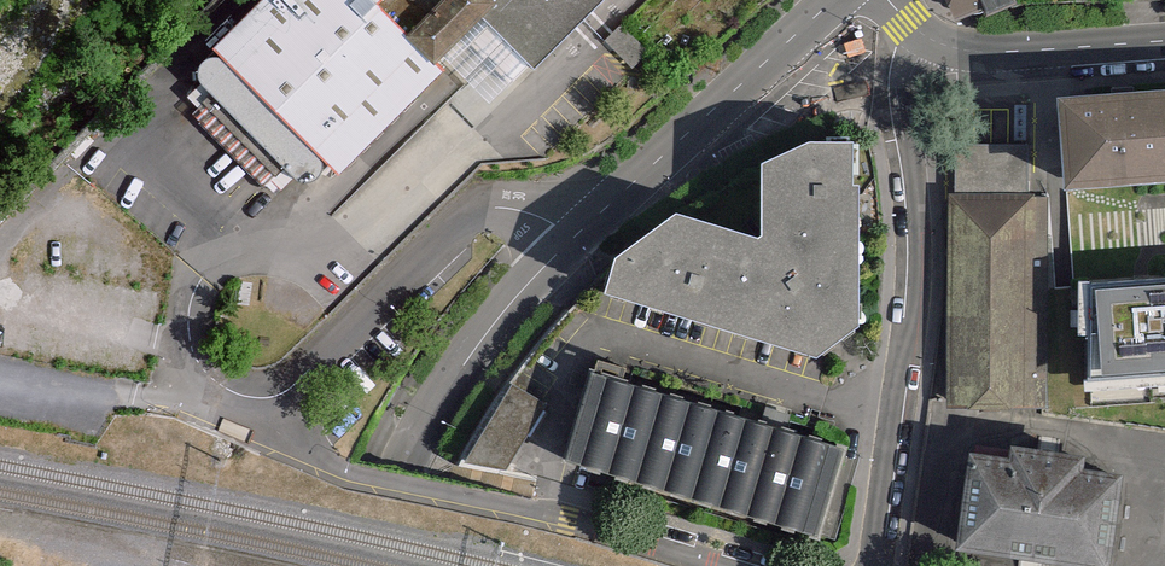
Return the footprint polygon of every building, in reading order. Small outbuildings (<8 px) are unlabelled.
[(217,54),(330,176),(445,72),(436,62),(410,36),(379,5),(374,0),(268,0),(217,54)] [(436,62),(482,15),(496,0),(442,0),(410,36),(436,62)] [(482,15),(538,72),(586,25),(611,0),(496,0),(482,15)] [(957,15),(993,0),(950,0),(957,15)] [(330,176),(217,54),(193,78),(212,96),(202,115),(274,198),(286,196),(291,184),(303,191),(317,193),(330,176)] [(1164,183),(1164,84),(1065,90),(1071,189),(1164,183)] [(863,335),(857,152),(811,146),(767,166),(766,244),(681,215),(617,260),(607,293),(819,362),(863,335)] [(958,193),(951,193),(948,406),(1049,407),(1050,315),(1051,196),(1032,196),(1033,150),(982,150),(959,150),(958,193)] [(1074,279),(1081,373),(1164,366),(1164,272),(1074,279)] [(853,438),(597,368),(572,460),(828,529),(853,438)] [(550,406),(517,385),(471,457),(504,478),(550,406)] [(976,443),(961,549),(1086,565),(1113,565),(1125,476),(1127,466),(1121,465),(1092,461),(1094,449),(1016,439),(1015,448),(976,443)]
